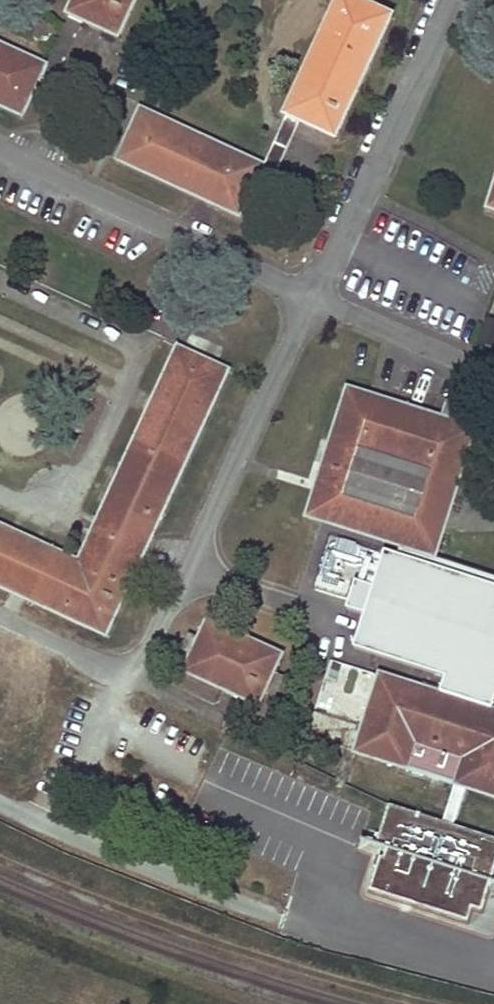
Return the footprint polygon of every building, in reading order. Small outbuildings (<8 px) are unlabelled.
[(118,43),(137,0),(72,0),(64,17),(74,21),(118,43)] [(335,140),(392,16),(357,0),(335,0),(282,116),(292,121),(335,140)] [(31,37),(50,45),(58,27),(40,19),(31,37)] [(22,118),(37,84),(39,81),(46,64),(0,44),(0,108),(22,118)] [(114,160),(239,217),(253,186),(260,171),(263,164),(139,108),(114,160)] [(485,211),(493,214),(493,182),(485,211)] [(229,373),(173,348),(76,563),(129,586),(229,373)] [(418,553),(435,558),(444,530),(448,517),(459,482),(476,428),(442,418),(371,395),(346,387),(314,485),(304,517),(418,553)] [(106,643),(129,586),(76,563),(0,529),(0,595),(106,643)] [(386,553),(331,536),(314,590),(348,600),(345,607),(366,614),(386,553)] [(418,553),(415,562),(386,553),(366,614),(360,627),(354,647),(445,676),(441,691),(493,709),(493,705),(493,587),(432,567),(435,558),(418,553)] [(176,679),(259,714),(284,658),(203,621),(176,679)] [(493,798),(493,710),(493,709),(441,691),(378,672),(376,676),(360,729),(352,753),(454,786),(467,790),(493,798)] [(467,924),(471,913),(482,916),(493,876),(493,843),(454,830),(467,790),(454,786),(442,825),(387,809),(385,816),(361,891),(467,924)]
